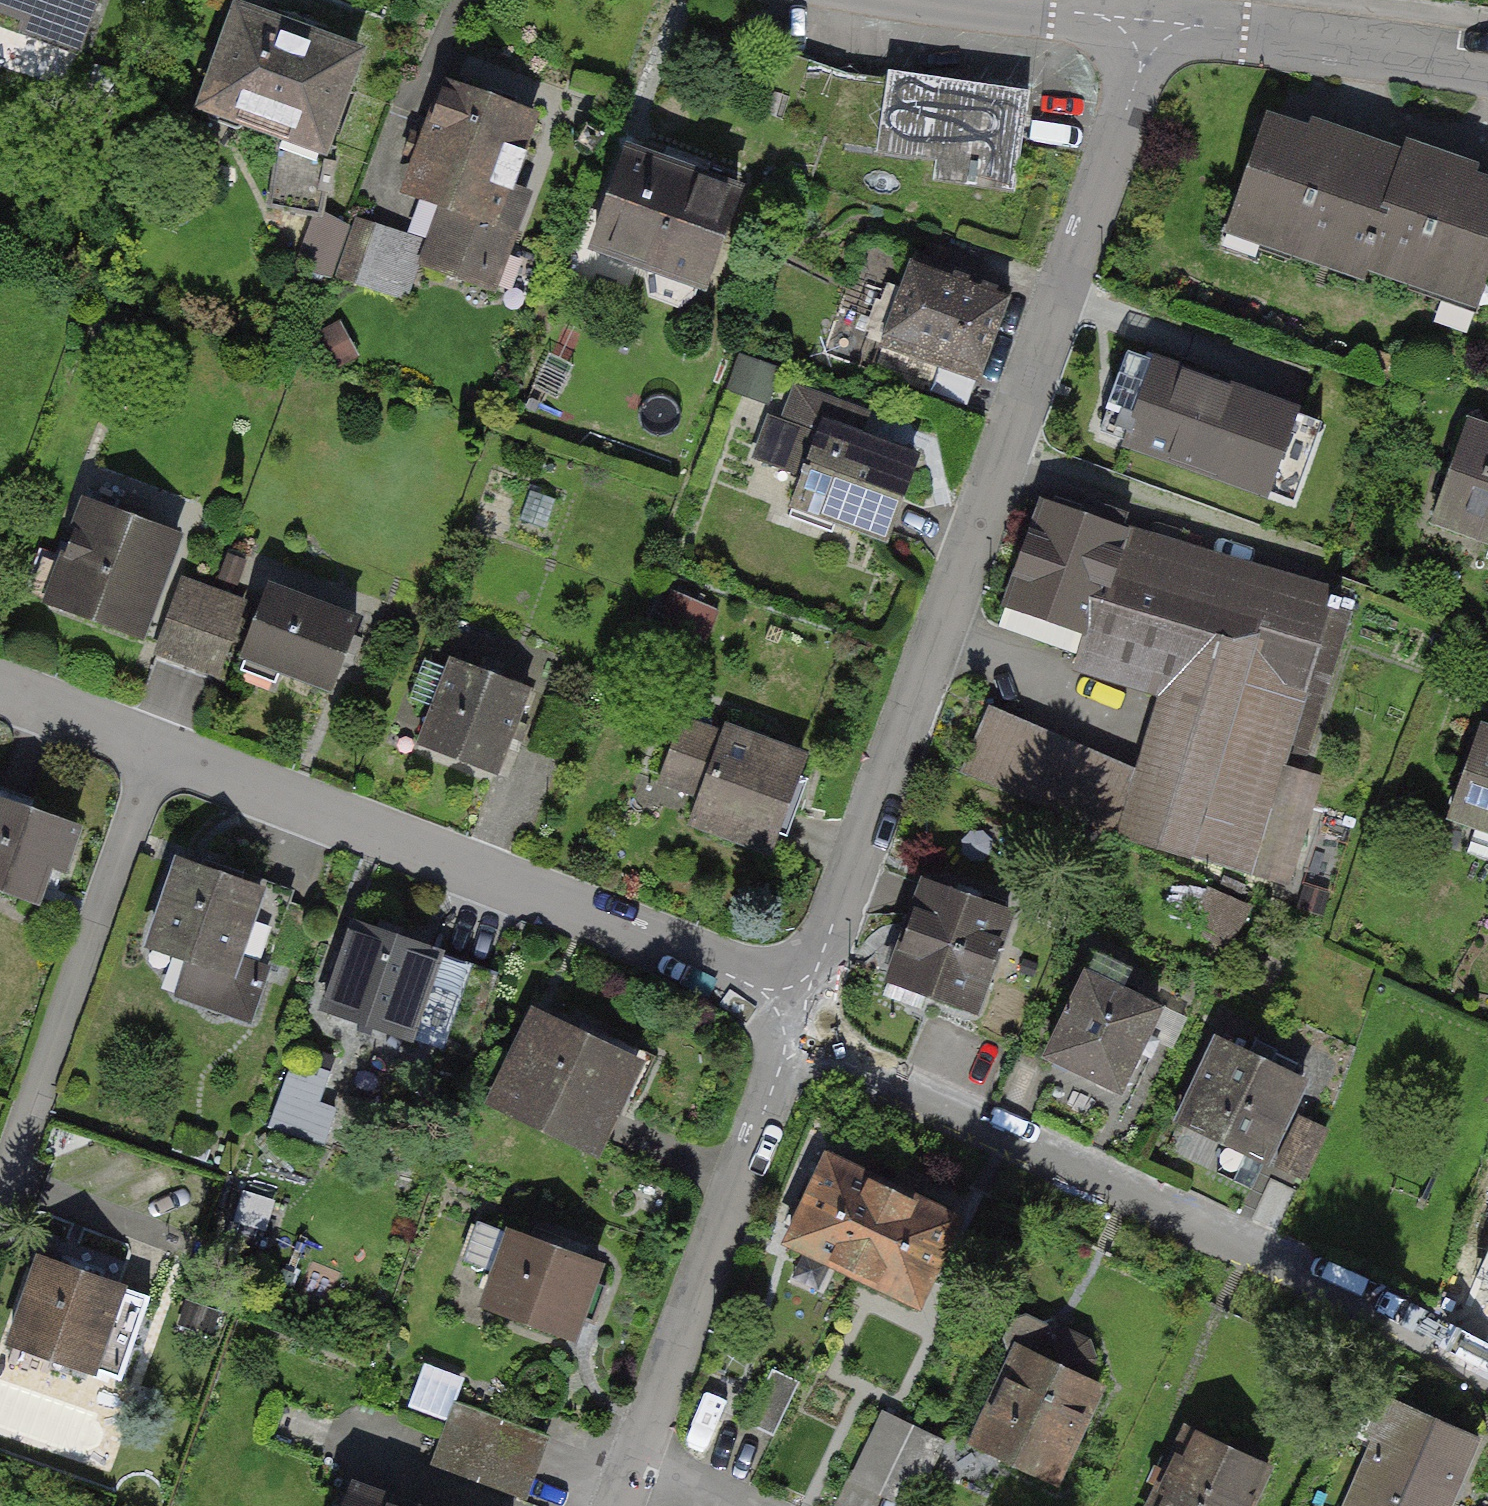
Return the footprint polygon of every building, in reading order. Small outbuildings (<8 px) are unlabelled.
[(66,80),(92,0),(0,0),(0,59),(66,80)] [(359,51),(247,8),(198,135),(310,179),(359,51)] [(1014,186),(1028,92),(888,71),(876,149),(970,163),(967,179),(1014,186)] [(1265,89),(1222,218),(1468,299),(1487,238),(1487,163),(1265,89)] [(551,147),(440,106),(392,235),(503,276),(551,147)] [(621,168),(580,267),(710,320),(750,221),(621,168)] [(316,208),(308,252),(338,258),(346,214),(316,208)] [(355,275),(375,221),(356,214),(336,268),(355,275)] [(969,388),(1002,299),(914,266),(881,356),(969,388)] [(1321,393),(1099,313),(1058,426),(1279,506),(1321,393)] [(1458,418),(1423,519),(1487,541),(1487,428),(1458,418)] [(891,571),(926,478),(823,440),(788,533),(891,571)] [(179,523),(84,486),(42,593),(137,630),(179,523)] [(1121,524),(1034,493),(990,615),(1077,646),(1121,524)] [(1358,609),(1121,524),(1077,646),(1161,676),(1104,834),(1258,889),(1358,609)] [(248,595),(179,569),(148,648),(218,674),(248,595)] [(359,607),(265,571),(239,641),(332,677),(359,607)] [(449,649),(416,739),(499,769),(532,679),(449,649)] [(1481,702),(1436,834),(1487,851),(1487,704),(1481,702)] [(766,853),(805,750),(694,708),(655,811),(766,853)] [(37,907),(62,830),(0,810),(0,895),(37,907)] [(222,997),(266,874),(181,844),(137,967),(222,997)] [(1006,895),(922,868),(883,985),(966,1013),(1006,895)] [(439,941),(350,914),(322,1004),(411,1031),(439,941)] [(1071,961),(1033,1045),(1128,1089),(1166,1005),(1071,961)] [(651,1045),(530,992),(486,1091),(607,1144),(651,1045)] [(1214,1026),(1175,1120),(1267,1158),(1306,1064),(1214,1026)] [(957,1220),(828,1158),(788,1239),(917,1302),(957,1220)] [(590,1280),(596,1265),(482,1224),(469,1261),(497,1271),(486,1302),(571,1333),(585,1294),(599,1299),(605,1285),(590,1280)] [(1477,1249),(1487,1254),(1487,1227),(1477,1249)] [(148,1298),(40,1260),(13,1339),(120,1377),(148,1298)] [(1055,1477),(1098,1388),(1081,1380),(1092,1357),(1086,1341),(1060,1329),(1045,1335),(1041,1325),(1025,1317),(1015,1321),(1008,1338),(1010,1348),(1018,1351),(975,1439),(1055,1477)] [(776,1434),(801,1376),(773,1364),(748,1422),(776,1434)] [(460,1388),(421,1374),(410,1404),(447,1417),(430,1464),(519,1496),(542,1434),(455,1403),(460,1388)] [(1475,1438),(1395,1403),(1351,1505),(1445,1505),(1475,1438)] [(944,1441),(883,1412),(853,1476),(914,1505),(944,1441)] [(1269,1459),(1179,1420),(1141,1505),(1249,1505),(1269,1459)] [(352,1484),(344,1505),(413,1505),(352,1484)]
